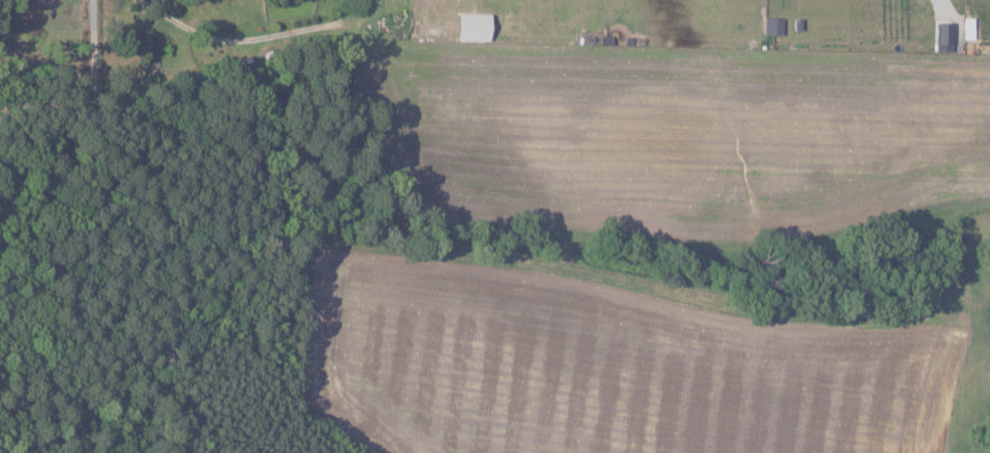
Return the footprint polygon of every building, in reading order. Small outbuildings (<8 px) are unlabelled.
[(783,19),(764,18),(763,34),(782,35),(783,19)]
